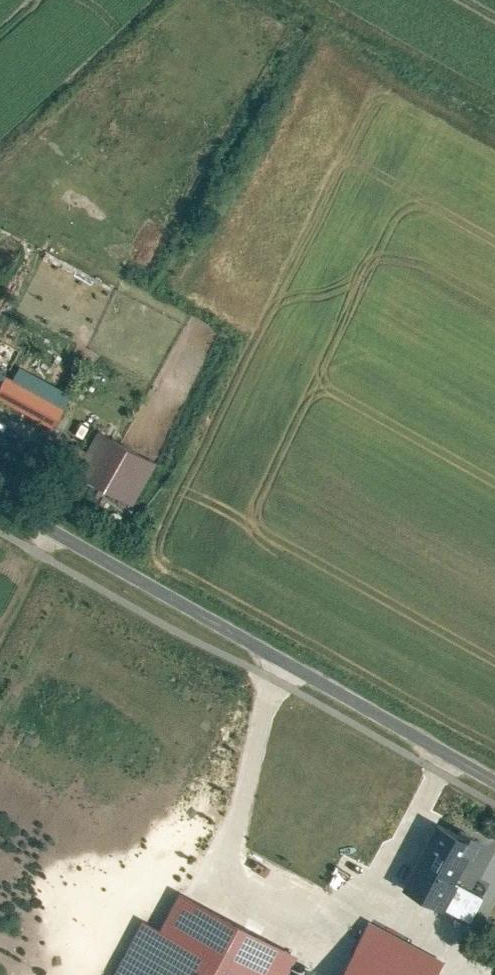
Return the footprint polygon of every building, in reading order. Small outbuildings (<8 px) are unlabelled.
[(58,421),(73,393),(30,371),(25,380),(0,367),(0,391),(58,421)] [(99,428),(77,473),(137,503),(160,458),(99,428)] [(474,922),(486,892),(453,878),(464,852),(471,855),(478,840),(458,831),(455,839),(437,832),(410,895),(474,922)] [(178,885),(153,930),(140,923),(112,974),(278,974),(293,947),(178,885)] [(440,964),(364,923),(335,974),(434,974),(440,964)]
